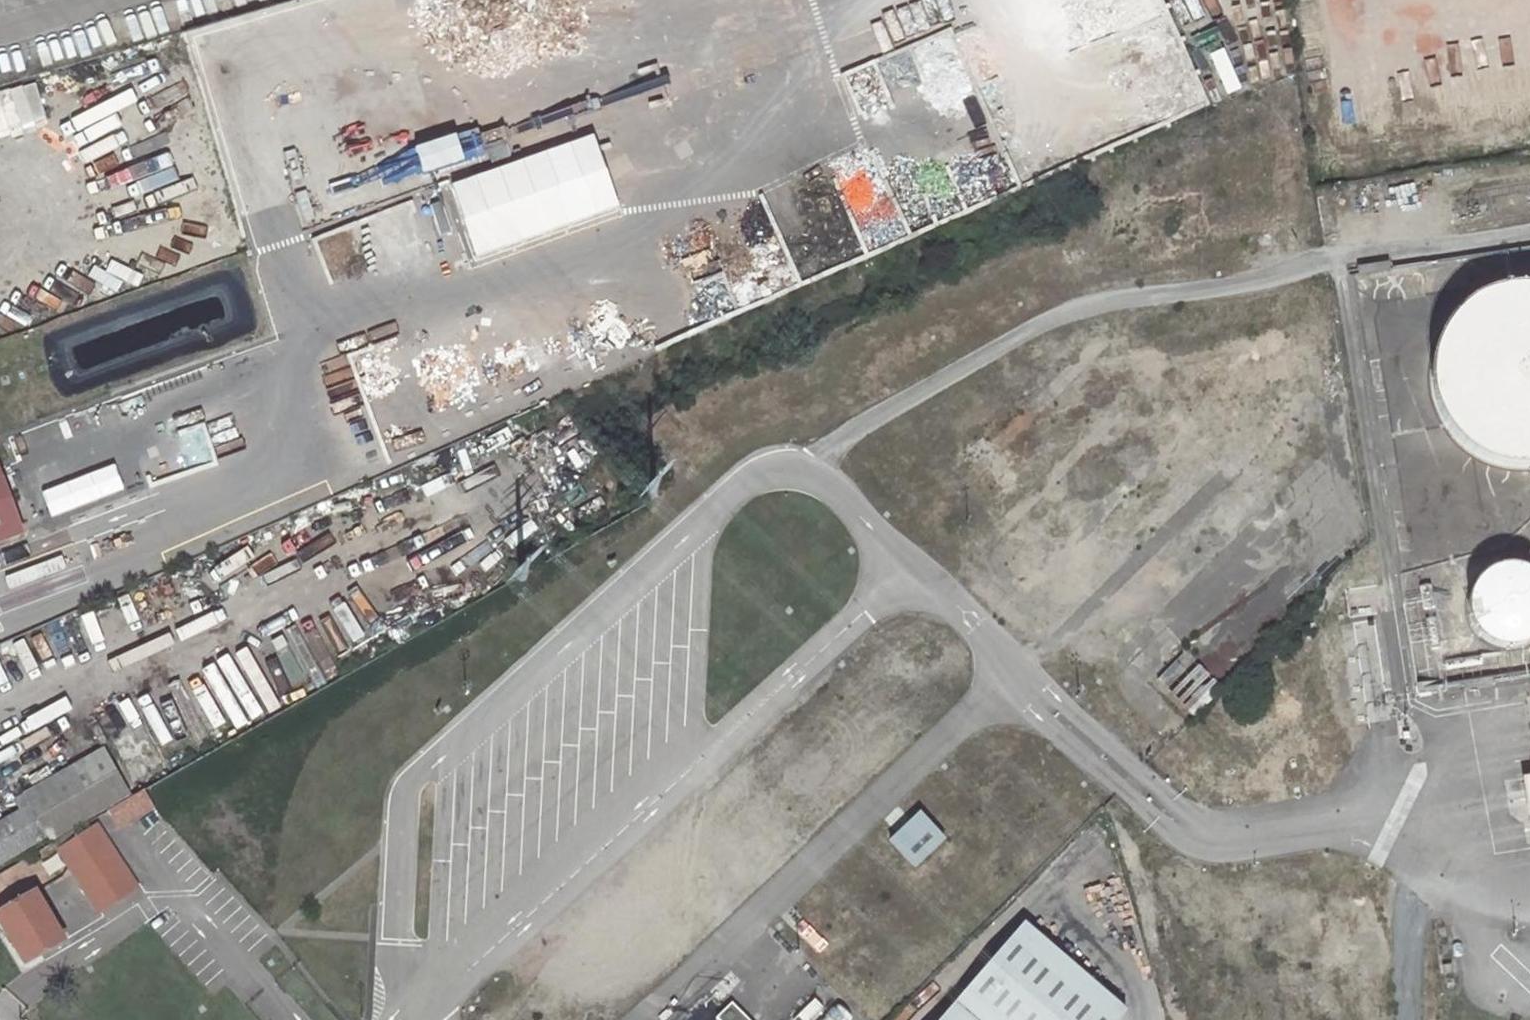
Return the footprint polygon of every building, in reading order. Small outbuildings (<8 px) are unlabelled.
[(559,28),(568,57),(691,16),(686,0),(642,0),(559,28)] [(1434,359),(1434,360),(1432,378),(1434,395),(1439,412),(1447,428),(1458,441),(1464,447),(1471,453),(1486,461),(1503,467),(1522,469),(1529,468),(1529,289),(1524,289),(1514,289),(1505,290),(1488,295),(1473,303),(1459,314),(1448,328),(1439,343),(1434,359)] [(20,529),(0,478),(0,536),(20,529)] [(1529,566),(1516,561),(1502,562),(1496,564),(1484,571),(1474,581),(1471,587),(1469,594),(1468,601),(1468,607),(1469,614),(1471,621),(1474,627),(1478,633),(1483,637),(1489,641),(1495,644),(1502,646),(1508,647),(1515,647),(1529,643),(1529,566)] [(102,751),(24,797),(30,807),(49,838),(51,841),(128,795),(102,751)] [(107,810),(117,825),(149,805),(140,790),(107,810)] [(0,825),(0,867),(49,838),(30,807),(0,825)] [(917,868),(950,837),(924,809),(891,840),(917,868)] [(95,822),(57,847),(98,911),(136,886),(95,822)] [(0,911),(0,917),(24,960),(62,938),(35,891),(0,911)] [(1132,1010),(1029,926),(948,1019),(1124,1019),(1132,1010)]
